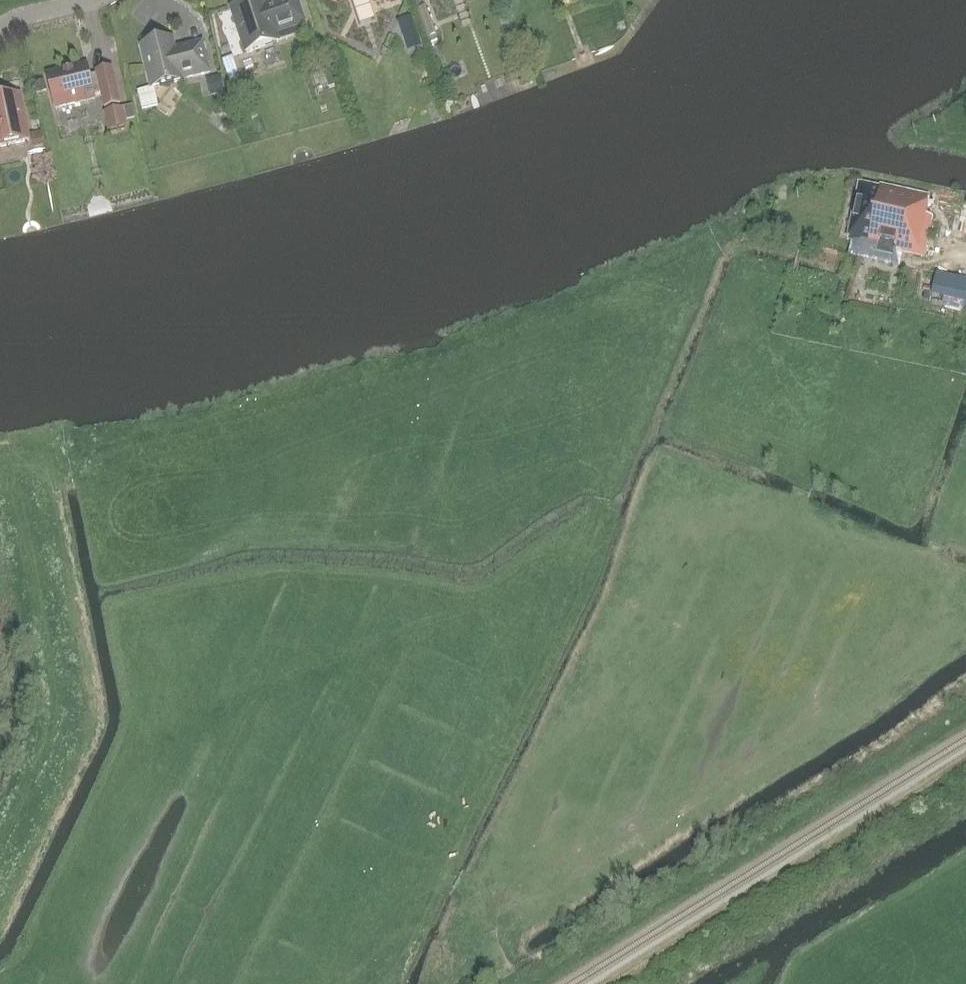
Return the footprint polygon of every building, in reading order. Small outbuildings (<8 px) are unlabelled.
[(303,23),(295,0),(286,0),(266,7),(263,0),(255,0),(232,8),(246,52),(306,32),(303,23)] [(500,13),(511,9),(508,0),(500,0),(496,2),(500,13)] [(426,6),(415,10),(426,39),(436,35),(426,6)] [(396,22),(402,39),(417,33),(411,16),(396,22)] [(171,39),(142,46),(152,88),(154,87),(181,81),(181,79),(208,72),(201,43),(174,50),(171,39)] [(55,107),(94,98),(94,96),(102,94),(105,107),(120,104),(111,68),(96,72),(97,74),(89,76),(87,66),(47,76),(55,107)] [(239,79),(236,67),(225,70),(229,82),(239,79)] [(206,79),(210,96),(225,93),(222,76),(206,79)] [(28,140),(19,95),(0,99),(0,146),(28,140)] [(103,112),(108,132),(128,127),(126,120),(131,119),(128,106),(103,112)] [(30,134),(34,148),(45,145),(42,130),(30,134)] [(847,239),(876,245),(874,252),(890,256),(891,249),(922,256),(932,216),(925,215),(929,196),(879,185),(878,188),(858,183),(847,239)] [(936,274),(932,296),(965,303),(965,281),(936,274)]
